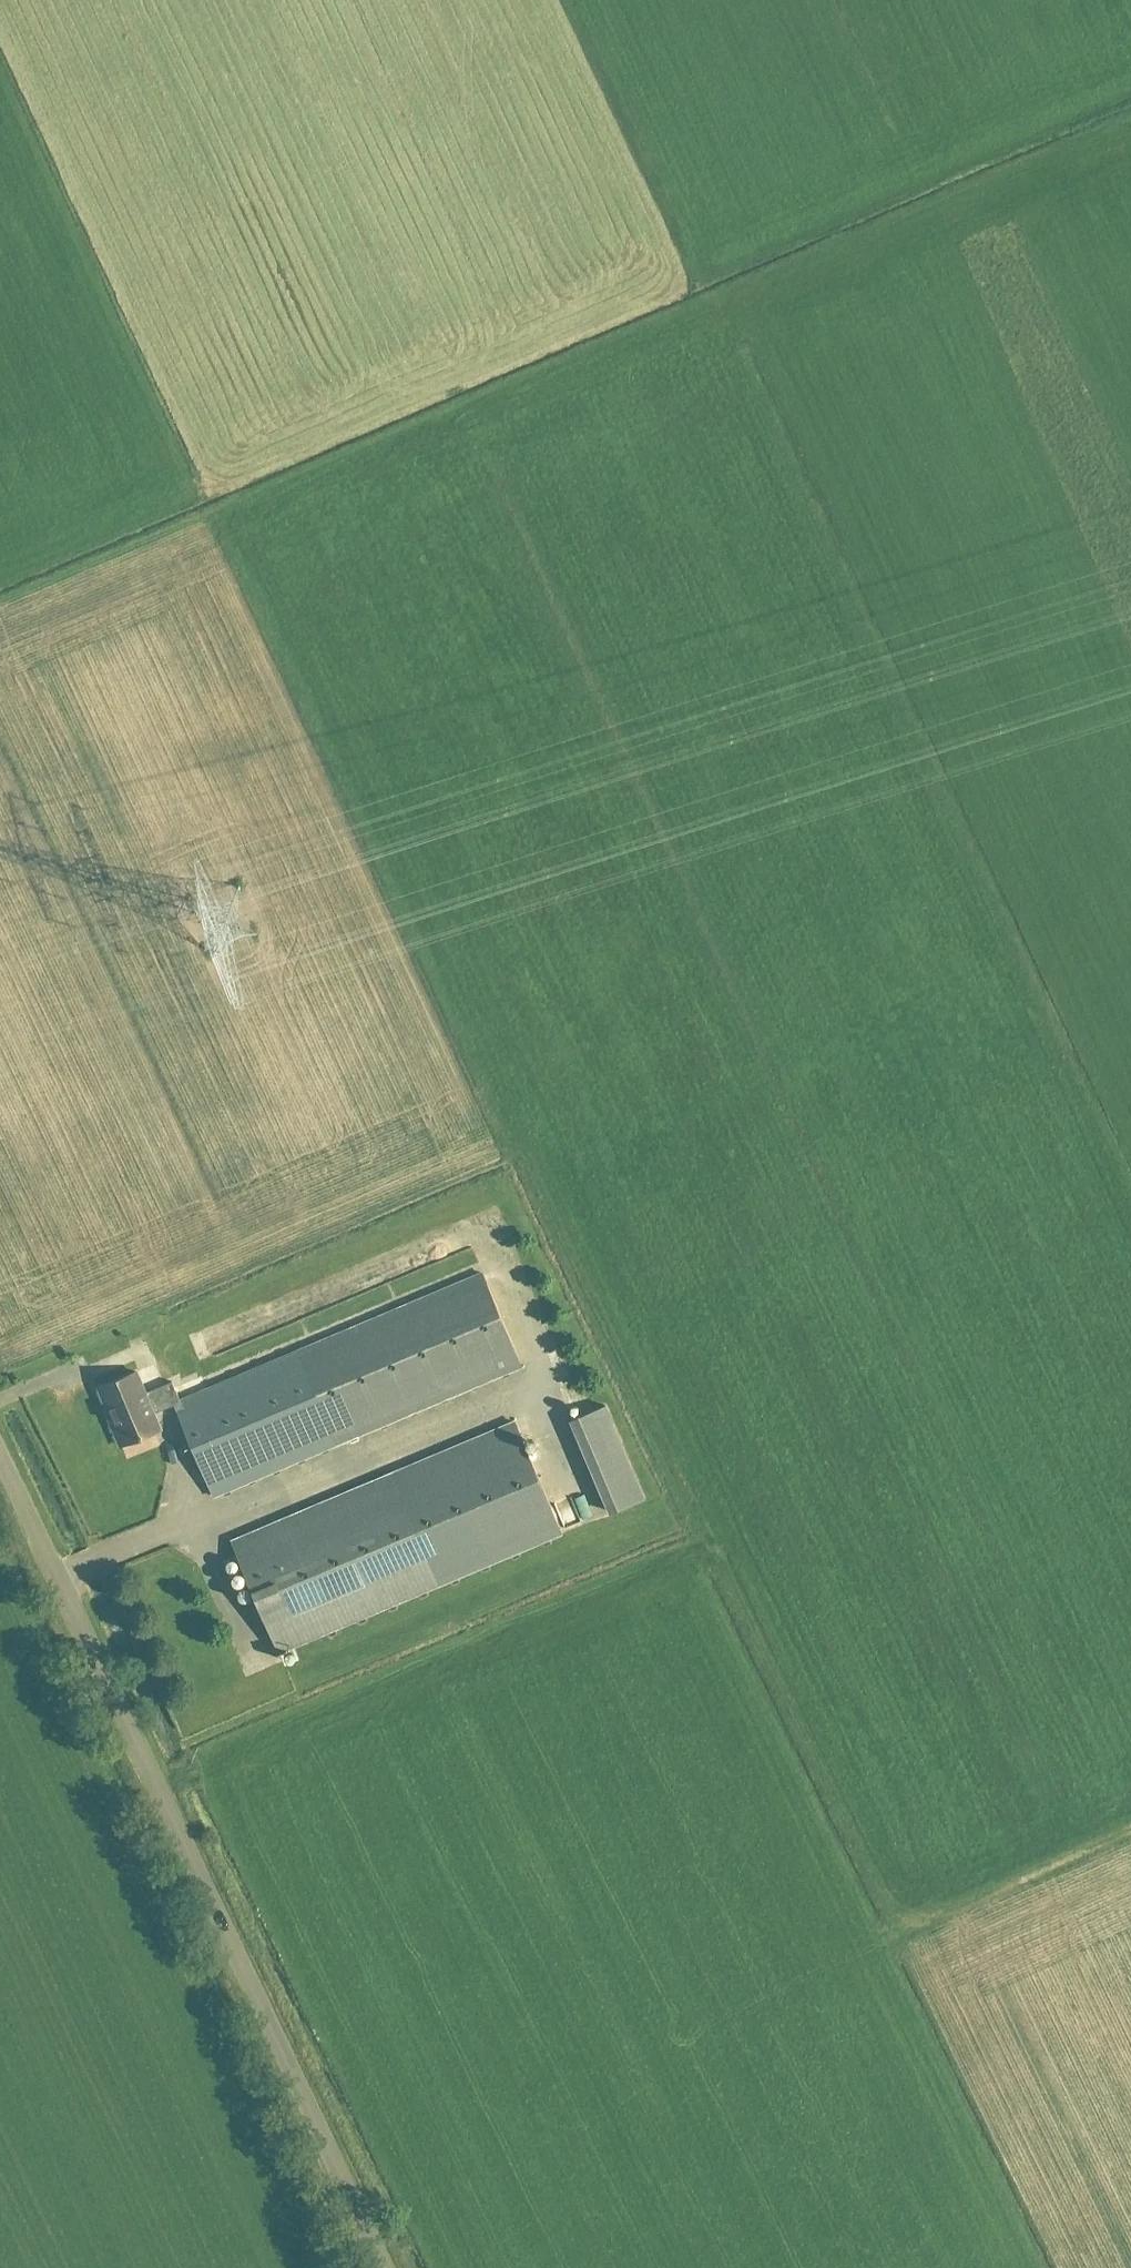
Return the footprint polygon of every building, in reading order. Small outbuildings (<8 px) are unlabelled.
[(484,1278),(181,1401),(174,1404),(175,1406),(212,1498),(522,1372),(484,1278)] [(173,1382),(145,1393),(137,1372),(99,1388),(112,1419),(109,1420),(119,1446),(160,1429),(154,1414),(175,1406),(174,1404),(181,1401),(173,1382)] [(645,1499),(606,1404),(570,1420),(609,1514),(645,1499)] [(519,1426),(391,1478),(231,1543),(276,1655),(565,1538),(519,1426)]
